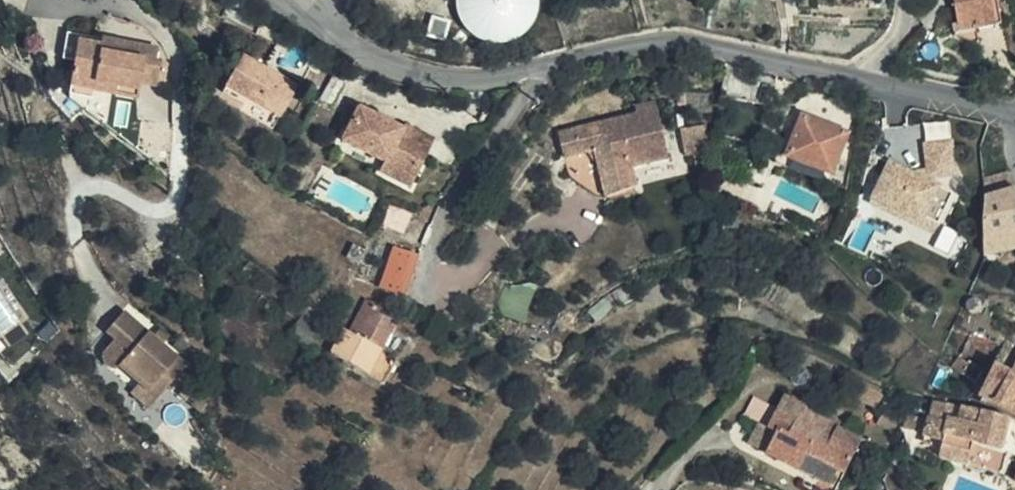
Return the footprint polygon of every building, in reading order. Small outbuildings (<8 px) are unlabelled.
[(475,45),(542,22),(534,0),(459,0),(475,45)] [(976,38),(996,36),(993,8),(999,7),(999,0),(952,0),(955,34),(975,32),(976,38)] [(1002,35),(999,7),(993,8),(996,36),(1002,35)] [(429,42),(446,46),(450,27),(433,24),(429,42)] [(109,46),(110,38),(56,29),(51,56),(62,58),(67,37),(109,46)] [(975,32),(955,34),(956,45),(977,52),(976,38),(975,32)] [(299,86),(315,58),(279,36),(262,63),(299,86)] [(150,46),(110,38),(109,46),(67,37),(62,58),(56,89),(85,94),(87,86),(89,77),(109,81),(111,74),(134,78),(151,81),(156,58),(147,58),(150,46)] [(270,129),(294,88),(243,57),(219,98),(270,129)] [(131,95),(134,78),(111,74),(109,81),(89,77),(87,86),(131,95)] [(339,118),(352,125),(362,108),(348,101),(339,118)] [(668,159),(654,102),(635,106),(635,113),(557,131),(567,175),(578,182),(594,195),(602,197),(636,189),(631,166),(668,159)] [(362,108),(352,125),(350,131),(379,147),(384,138),(397,145),(392,154),(386,166),(414,182),(437,138),(417,127),(415,130),(365,103),(362,108)] [(774,160),(785,165),(788,156),(826,171),(830,173),(845,134),(791,113),(774,160)] [(870,204),(940,231),(955,193),(954,178),(958,168),(954,119),(924,121),(927,166),(916,167),(888,157),(870,204)] [(379,147),(350,131),(343,143),(379,163),(375,169),(410,188),(414,182),(386,166),(392,154),(379,147)] [(384,138),(379,147),(392,154),(397,145),(384,138)] [(788,156),(785,165),(823,180),(826,171),(788,156)] [(983,178),(984,197),(1014,190),(1014,188),(1008,171),(983,178)] [(718,226),(720,213),(709,212),(708,225),(718,226)] [(736,215),(720,213),(718,226),(736,228),(736,215)] [(984,247),(1014,241),(1014,213),(984,220),(984,247)] [(947,225),(937,245),(951,252),(961,232),(947,225)] [(378,286),(402,295),(416,255),(393,247),(378,286)] [(595,321),(611,307),(603,297),(587,311),(595,321)] [(174,363),(152,338),(143,328),(119,303),(98,321),(105,330),(99,337),(96,340),(93,344),(90,348),(90,352),(89,357),(96,361),(100,363),(103,363),(108,362),(111,358),(128,376),(144,392),(174,363)] [(367,370),(381,346),(395,319),(365,303),(348,334),(344,333),(333,352),(367,370)] [(143,328),(152,338),(160,331),(151,322),(143,328)] [(981,360),(987,343),(968,337),(962,354),(981,360)] [(983,374),(958,357),(950,368),(976,385),(983,374)] [(994,364),(978,396),(993,404),(1011,373),(994,364)] [(993,404),(1014,417),(1014,375),(1011,373),(993,404)] [(134,401),(144,392),(128,376),(118,384),(134,401)] [(804,404),(785,394),(777,409),(796,419),(804,404)] [(761,419),(769,402),(755,395),(748,413),(761,419)] [(861,440),(838,429),(822,421),(825,415),(804,404),(796,419),(777,409),(767,428),(775,432),(764,453),(831,486),(838,471),(845,474),(861,440)] [(970,411),(953,406),(950,418),(967,424),(970,411)] [(980,412),(970,411),(967,424),(976,426),(980,412)] [(999,454),(1009,418),(980,412),(976,426),(973,446),(999,454)] [(822,421),(838,429),(840,423),(825,415),(822,421)] [(903,429),(906,430),(921,434),(924,421),(906,416),(903,429)] [(924,421),(921,434),(921,438),(941,444),(939,458),(966,466),(967,464),(973,446),(976,426),(967,424),(950,418),(946,417),(945,424),(925,419),(924,421)] [(775,432),(767,428),(767,427),(758,422),(747,444),(764,453),(775,432)] [(1006,455),(999,454),(973,446),(967,464),(1000,473),(1006,455)]
